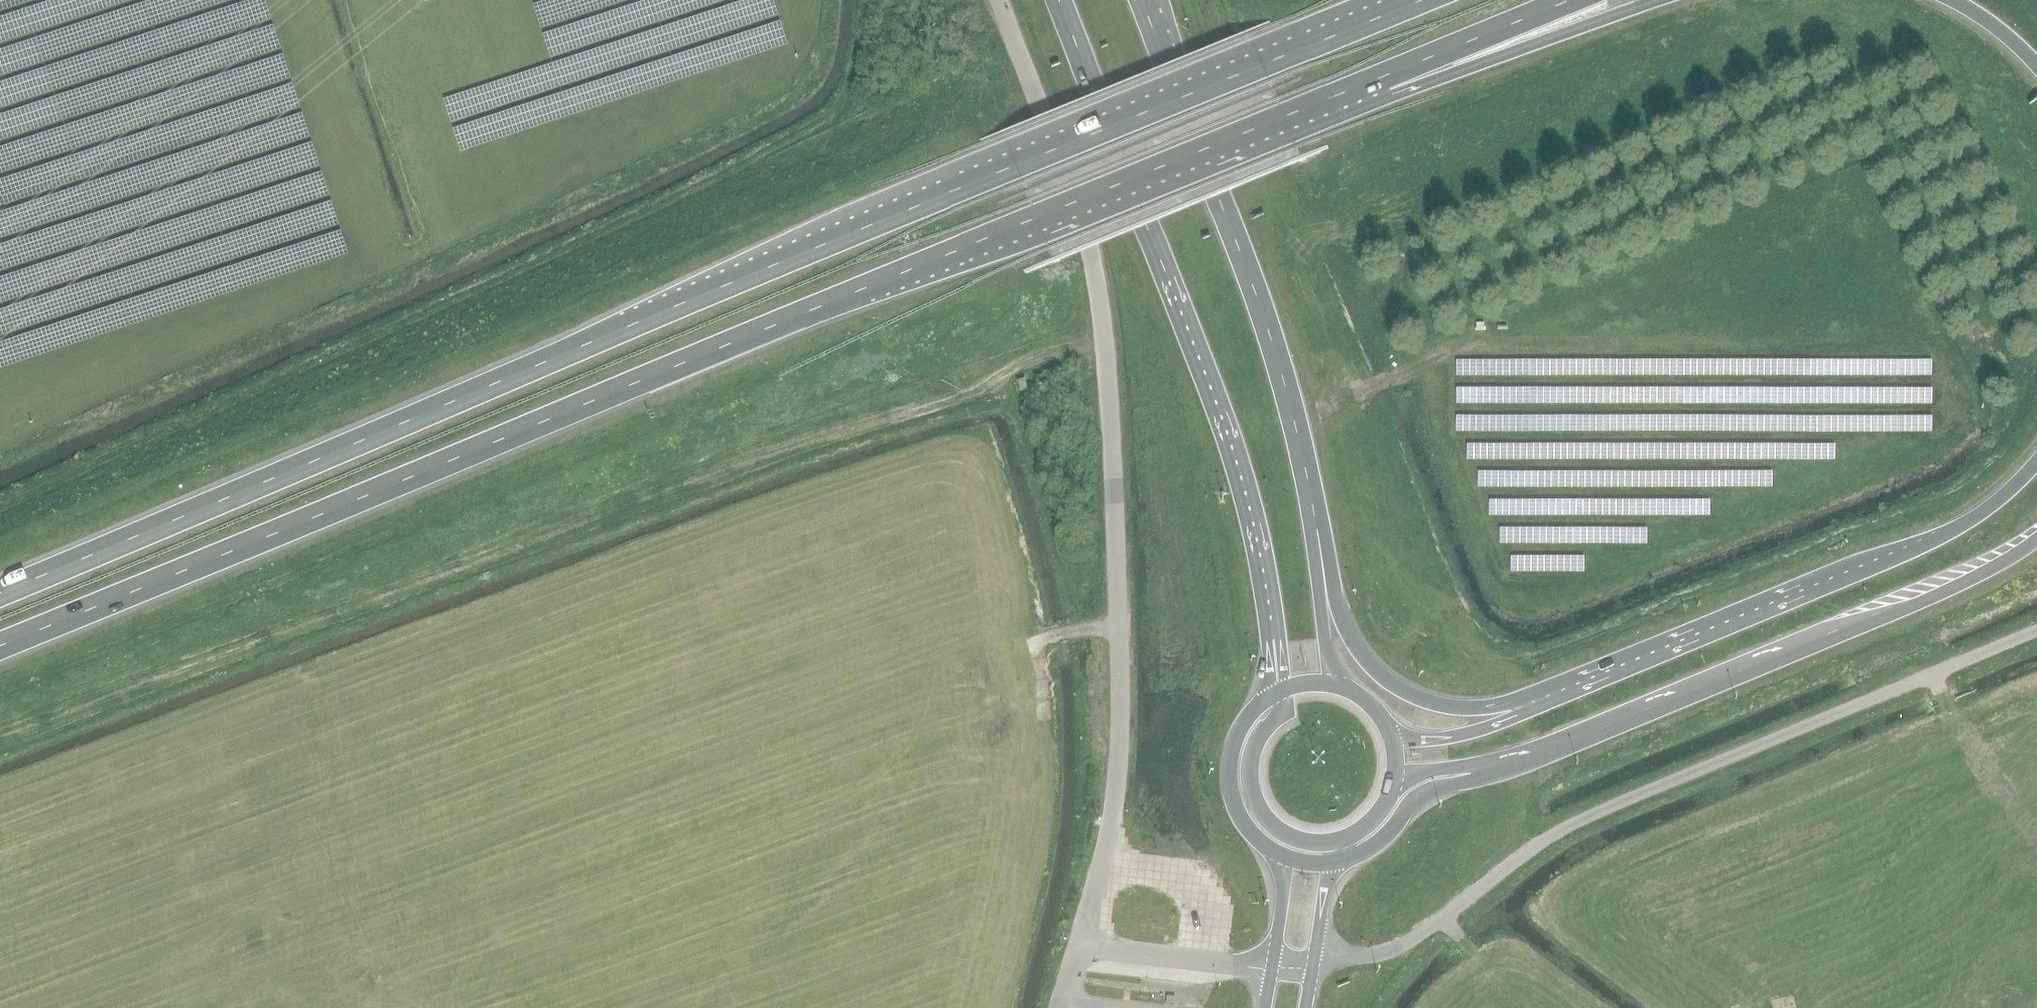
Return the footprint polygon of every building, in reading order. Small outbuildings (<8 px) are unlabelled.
[(1020,392),(1029,389),(1025,378),(1016,381),(1020,392)] [(1175,997),(1164,995),(1163,1003),(1174,1005),(1175,997)]
